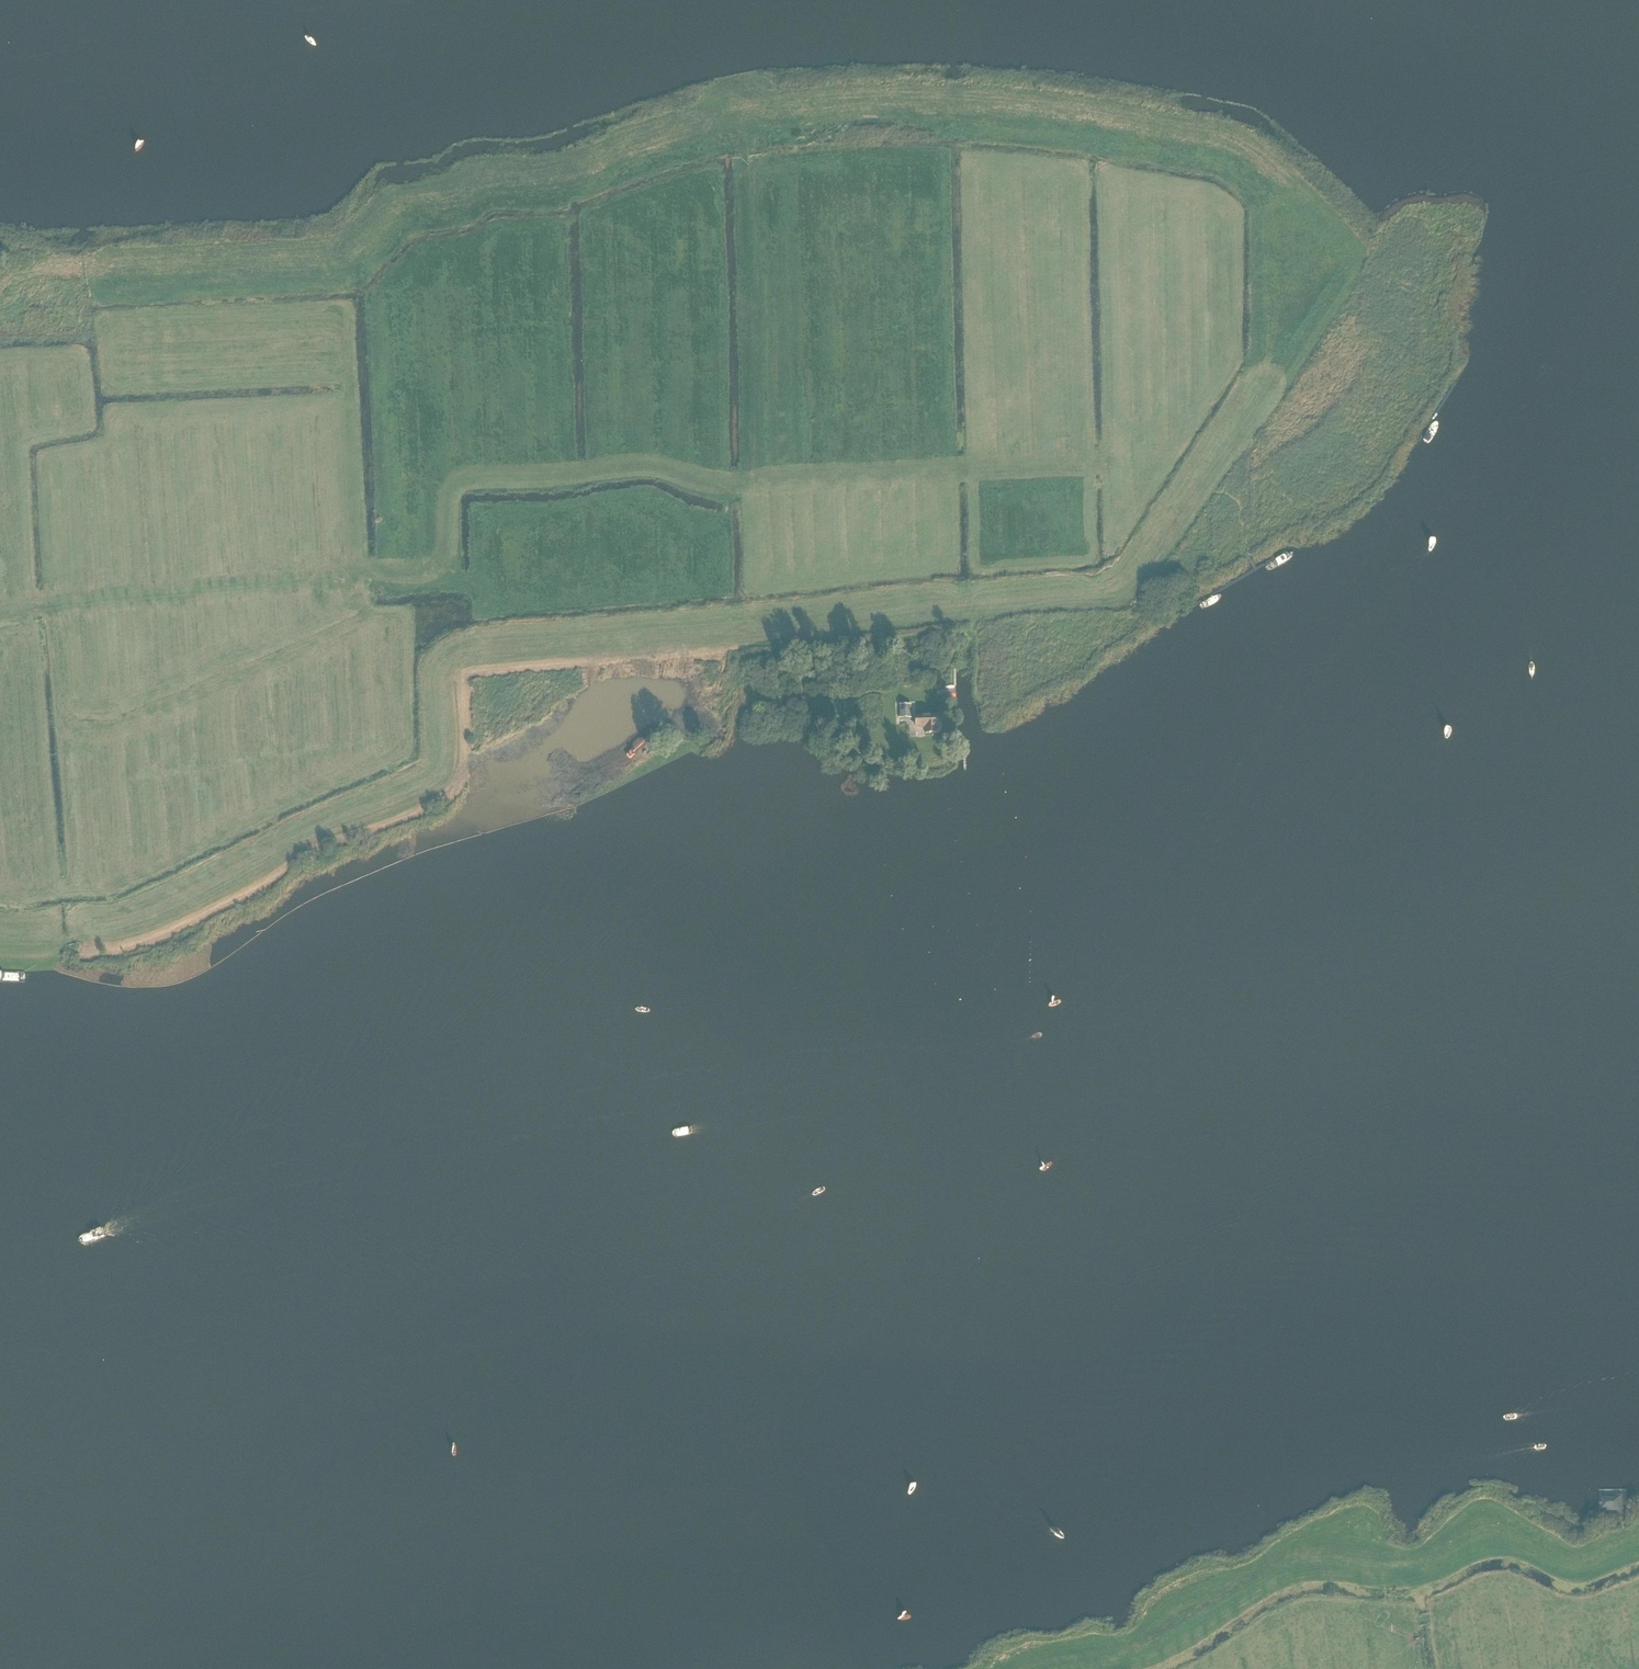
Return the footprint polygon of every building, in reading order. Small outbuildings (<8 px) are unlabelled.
[(899,719),(910,718),(909,705),(899,705),(899,719)] [(937,734),(936,728),(937,728),(937,715),(914,716),(914,729),(924,729),(924,734),(937,734)]
